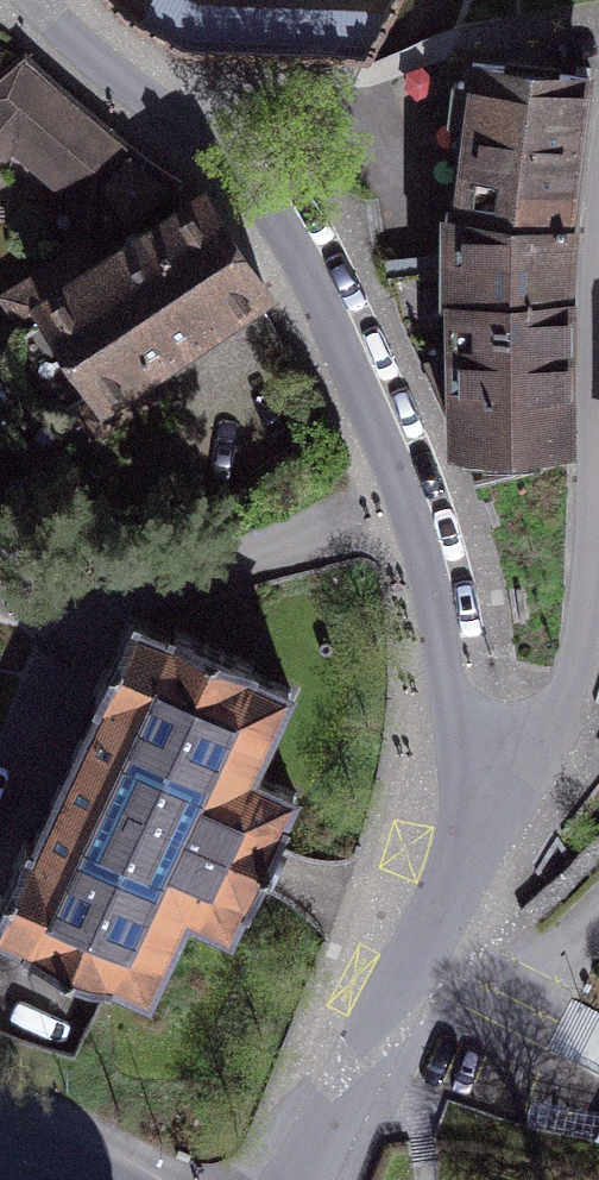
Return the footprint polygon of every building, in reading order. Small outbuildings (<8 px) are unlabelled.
[(365,55),(390,10),(195,1),(194,0),(150,0),(140,20),(189,44),(365,55)] [(25,60),(0,82),(0,156),(7,155),(18,147),(90,209),(111,190),(129,217),(176,188),(25,60)] [(593,81),(466,72),(447,267),(385,276),(461,446),(570,443),(572,246),(593,81)] [(261,288),(207,202),(44,303),(49,316),(24,332),(19,370),(42,398),(66,402),(85,402),(105,433),(157,394),(145,368),(261,288)] [(134,615),(0,903),(0,930),(147,991),(182,912),(237,937),(301,791),(249,767),(287,686),(134,615)]
